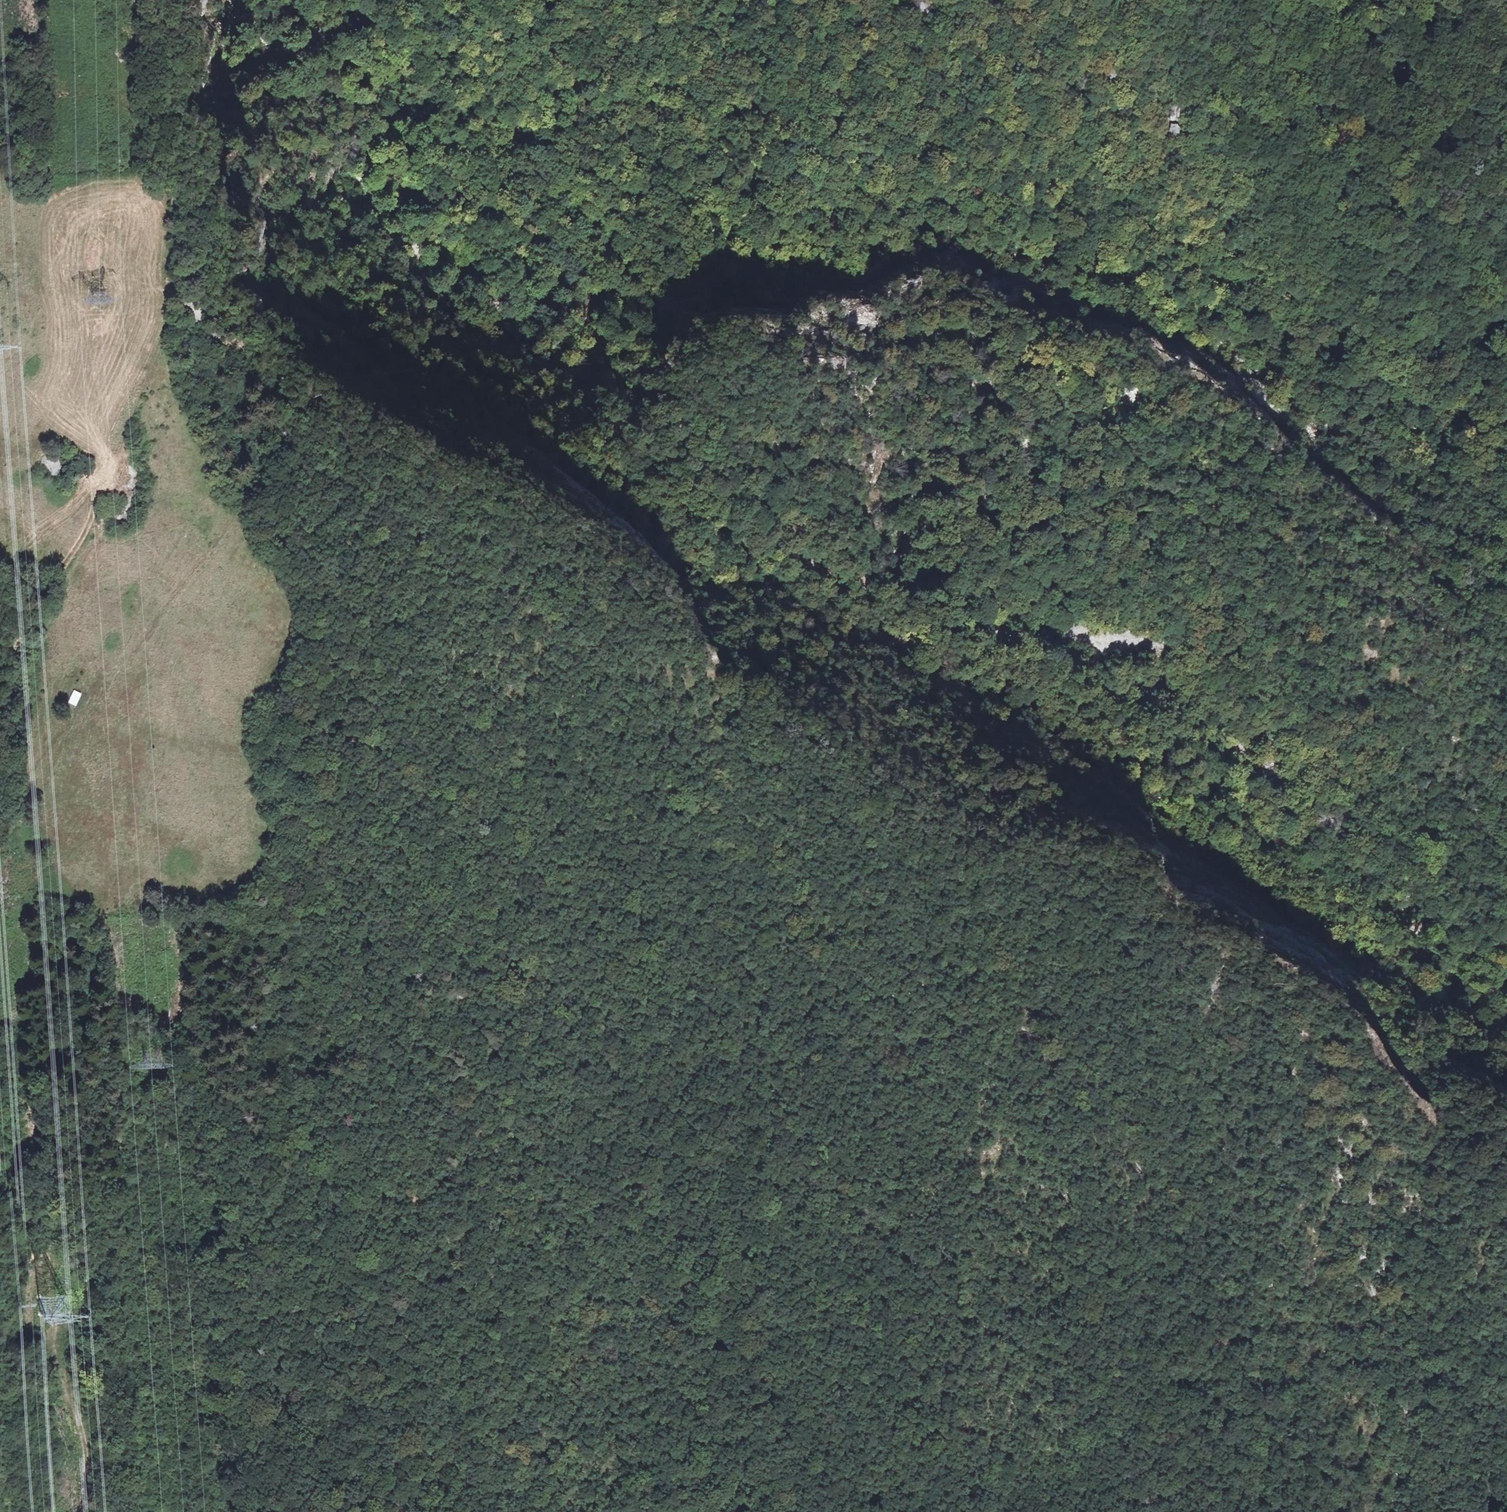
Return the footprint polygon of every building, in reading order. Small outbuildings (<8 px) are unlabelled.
[(1172,105),(1170,120),(1178,121),(1180,106),(1172,105)] [(1180,133),(1180,123),(1170,123),(1171,133),(1180,133)] [(73,689),(67,703),(76,706),(82,693),(73,689)]
